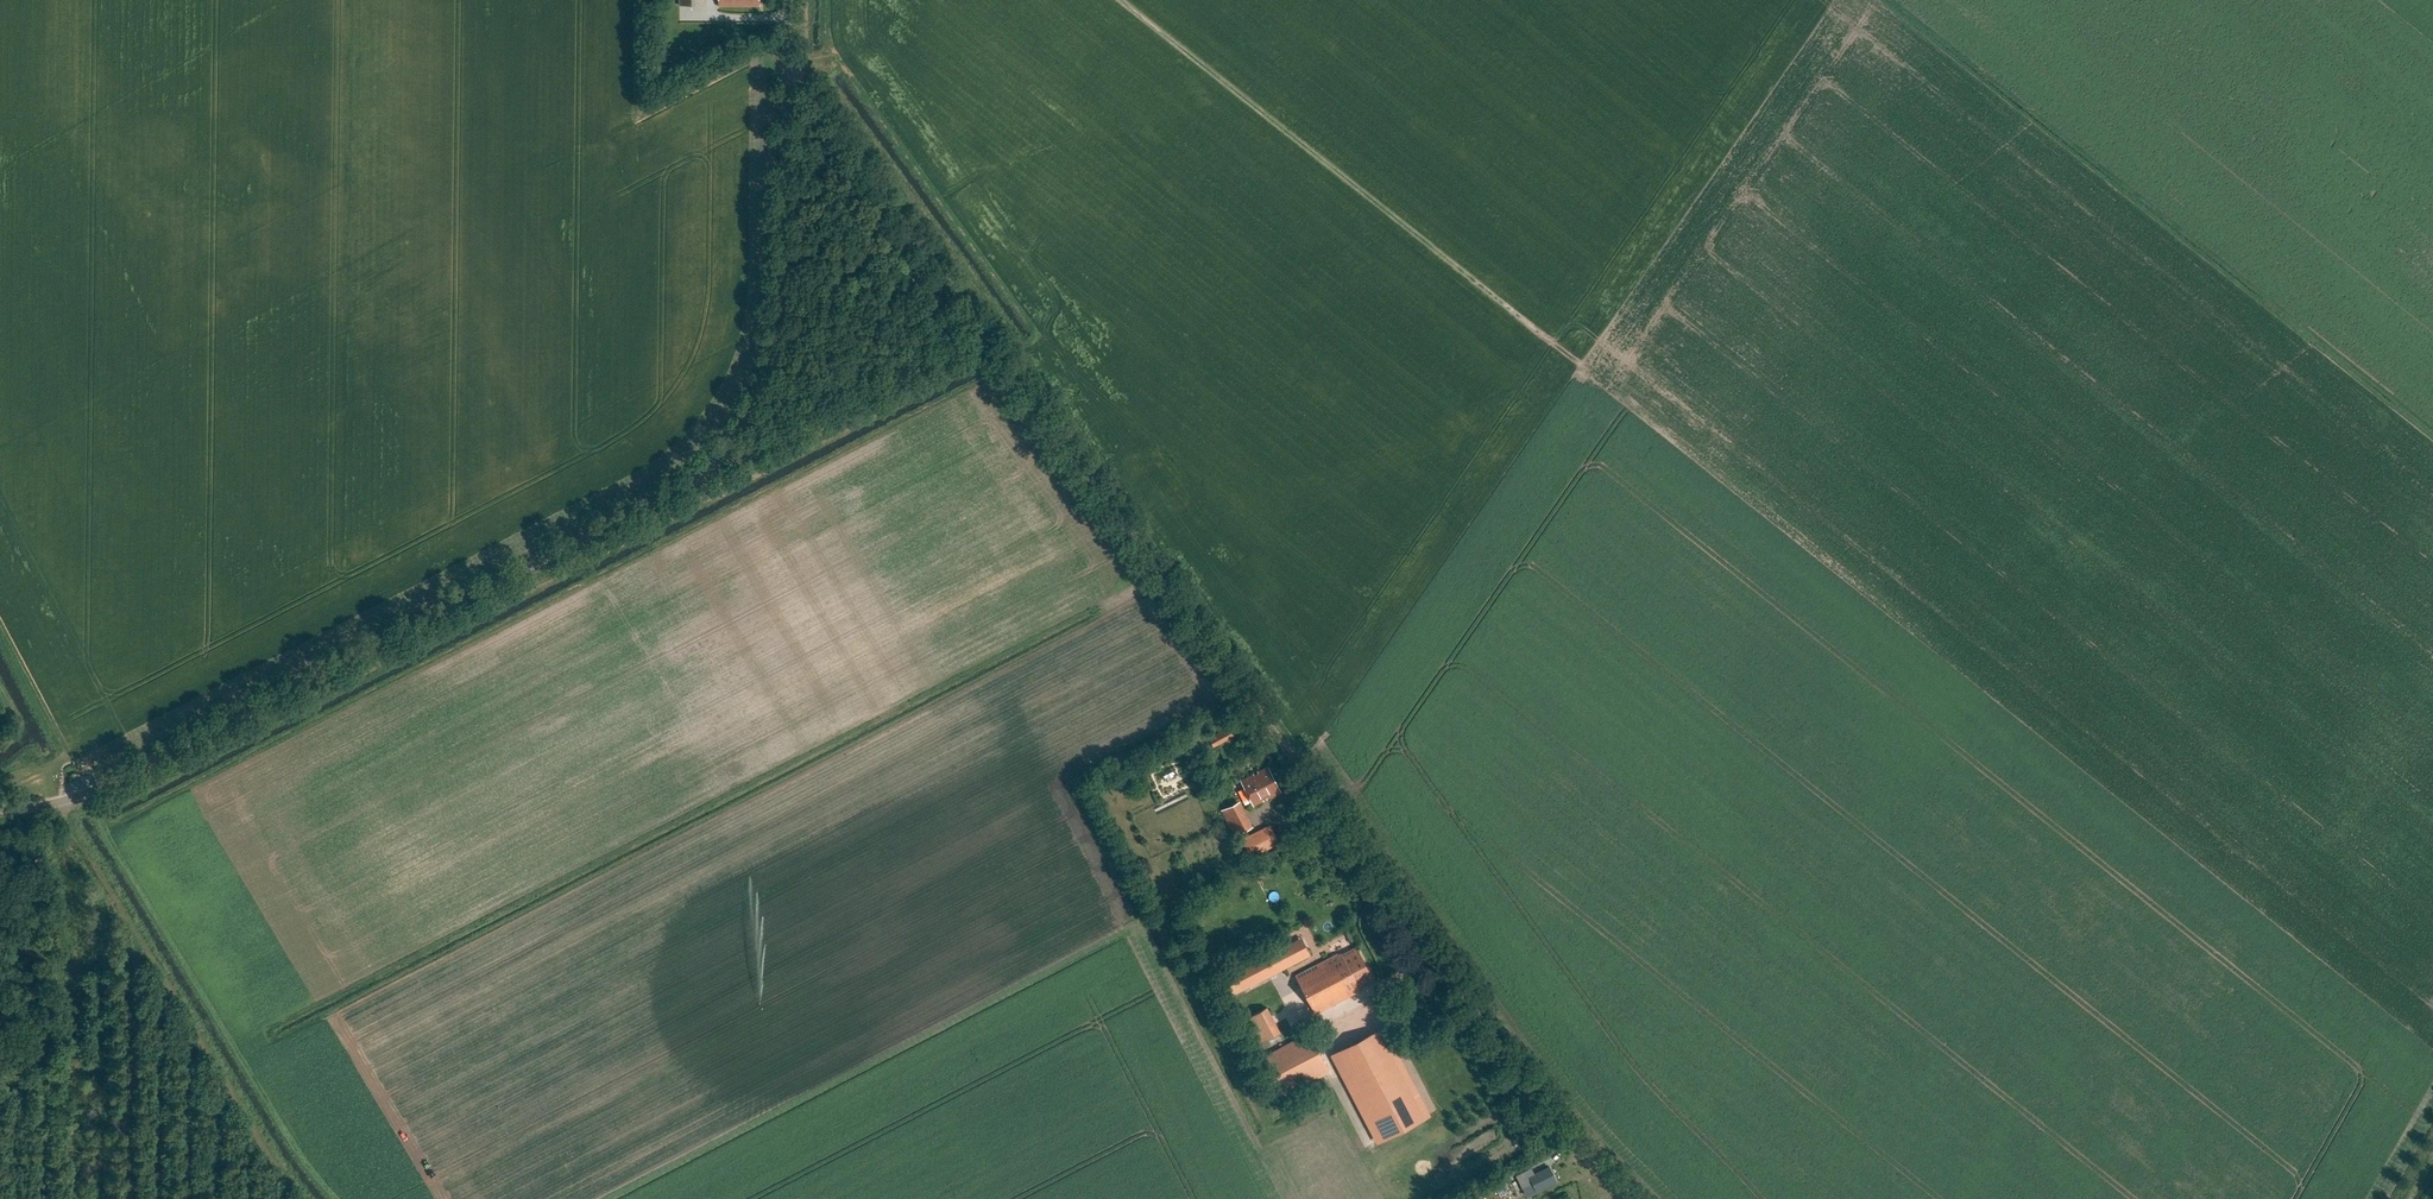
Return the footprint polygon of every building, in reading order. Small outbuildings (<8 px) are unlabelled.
[(859,259),(863,266),(872,262),(868,255),(859,259)] [(1213,746),(1233,735),(1229,727),(1209,738),(1213,746)] [(1281,793),(1268,767),(1240,781),(1253,807),(1281,793)] [(1249,824),(1237,802),(1221,809),(1233,832),(1249,824)] [(1277,808),(1282,817),(1290,813),(1285,804),(1277,808)] [(1271,819),(1253,829),(1262,846),(1280,836),(1271,819)] [(1219,976),(1230,997),(1311,956),(1300,935),(1219,976)] [(1337,954),(1296,976),(1315,1015),(1355,994),(1359,988),(1373,981),(1356,948),(1338,957),(1337,954)] [(1255,1045),(1280,1032),(1267,1007),(1242,1020),(1255,1045)] [(1337,1054),(1381,1139),(1426,1116),(1381,1031),(1337,1054)] [(1283,1097),(1329,1072),(1308,1033),(1262,1057),(1283,1097)] [(1531,1168),(1516,1176),(1523,1188),(1533,1183),(1536,1190),(1556,1181),(1549,1167),(1534,1174),(1531,1168)]
